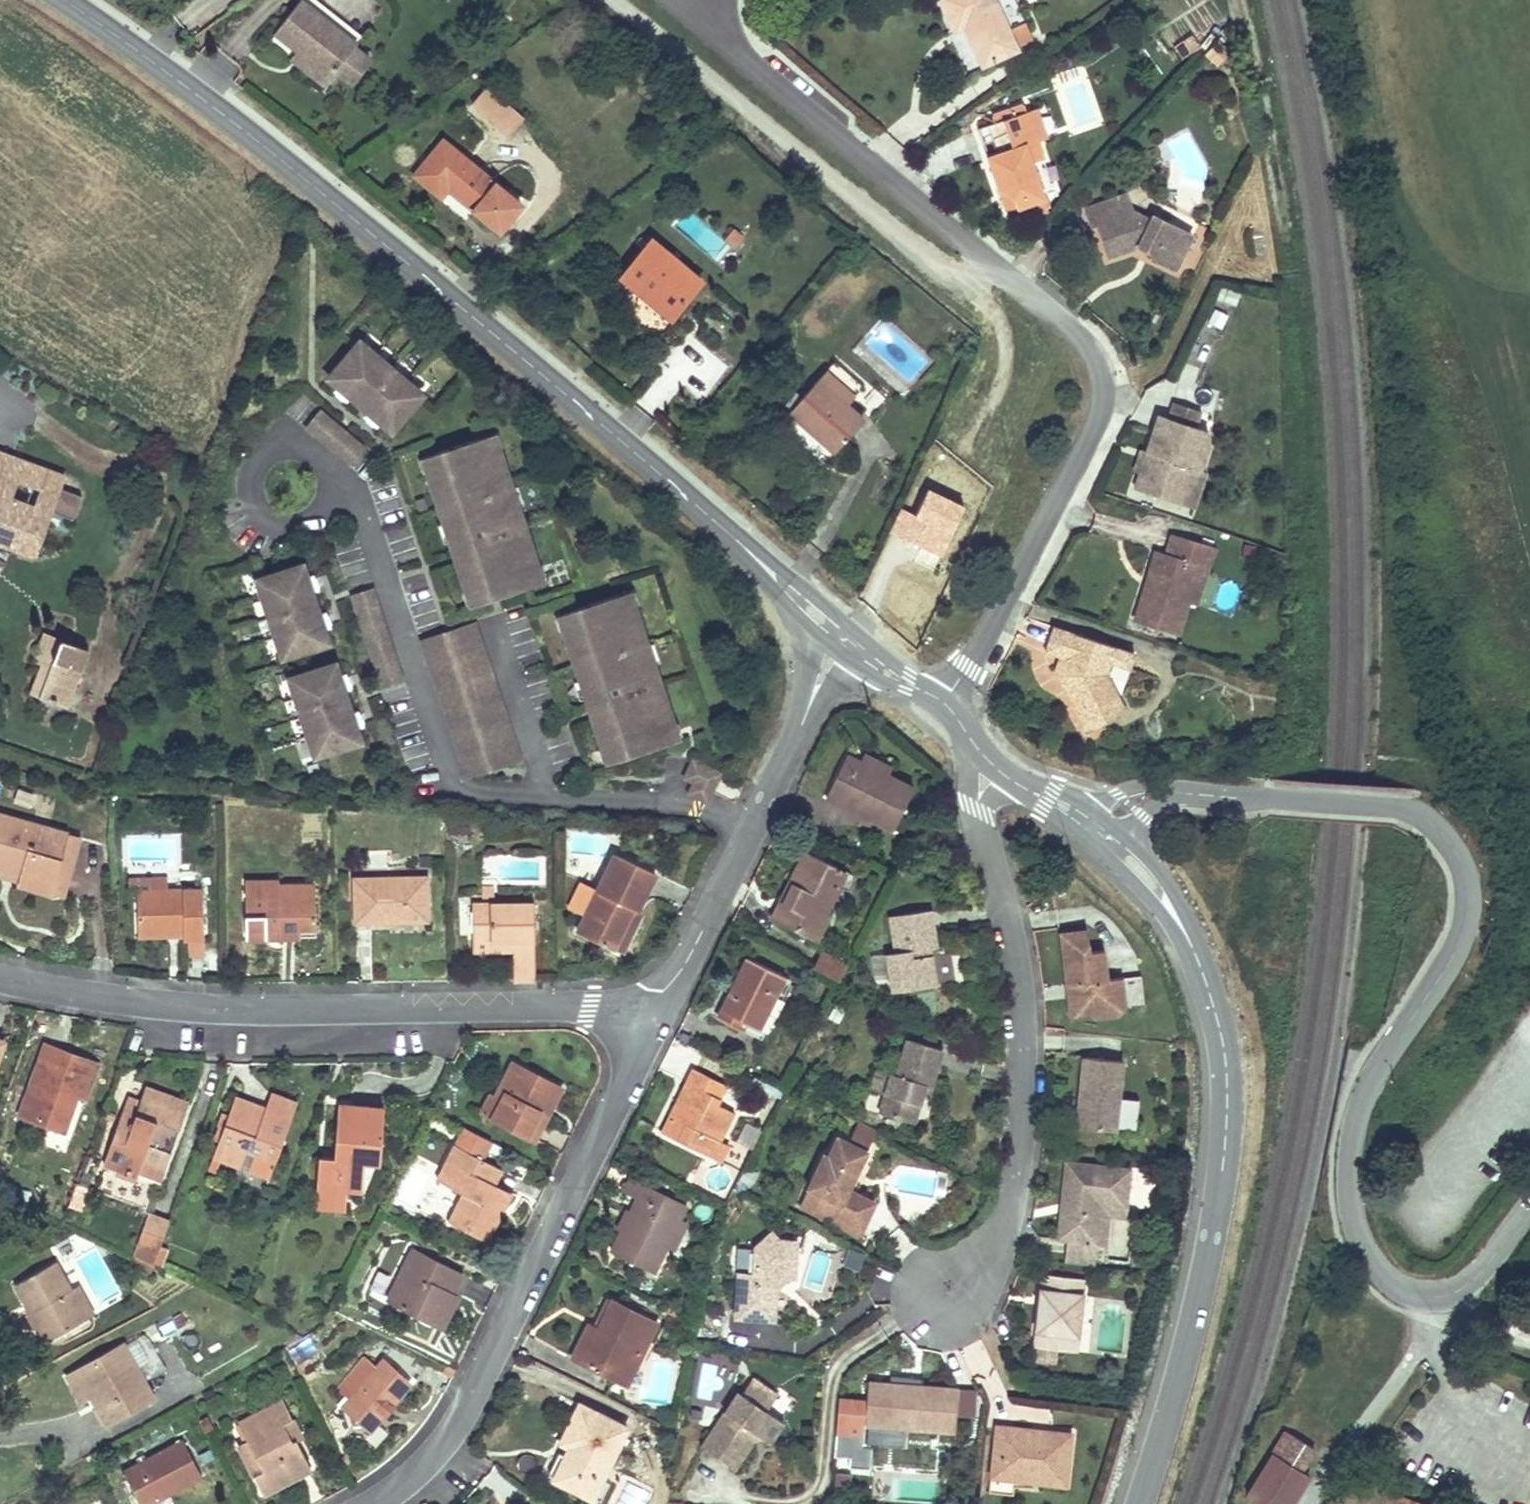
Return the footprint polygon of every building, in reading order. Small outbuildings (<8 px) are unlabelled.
[(300,1),(356,45),(362,37),(315,0),(301,0),(300,1)] [(969,25),(959,29),(946,0),(939,0),(972,71),(982,66),(967,34),(972,32),(969,25)] [(982,66),(1017,50),(1008,30),(994,0),(946,0),(959,29),(969,25),(972,32),(967,34),(982,66)] [(1008,30),(1025,22),(1015,0),(994,0),(1008,30)] [(356,45),(300,1),(275,33),(298,51),(331,76),(356,45)] [(325,84),(331,76),(298,51),(292,59),(325,84)] [(522,118),(487,87),(472,104),(508,135),(522,118)] [(994,123),(978,128),(1007,211),(1044,198),(1032,163),(1043,159),(1036,140),(1032,128),(1027,112),(1024,104),(1011,109),(1014,116),(1003,119),(994,123)] [(1036,108),(1027,112),(1032,128),(1041,124),(1036,108)] [(991,116),(994,123),(1003,119),(1014,116),(1011,109),(991,116)] [(522,204),(444,141),(416,176),(442,197),(451,187),(456,190),(454,192),(502,230),(522,204)] [(1150,220),(1130,210),(1124,195),(1085,209),(1091,226),(1097,224),(1109,256),(1138,247),(1153,253),(1151,257),(1175,268),(1191,234),(1152,216),(1150,220)] [(736,246),(741,238),(732,230),(726,238),(736,246)] [(671,318),(702,281),(651,240),(621,277),(671,318)] [(414,400),(351,349),(321,386),(331,394),(344,405),(362,419),(375,430),(384,437),(414,400)] [(863,386),(834,361),(789,412),(835,452),(863,420),(846,406),(863,386)] [(344,405),(331,394),(326,400),(329,403),(328,404),(335,409),(336,408),(339,411),(344,405)] [(1173,403),(1169,418),(1195,427),(1200,412),(1173,403)] [(1169,418),(1159,415),(1140,472),(1135,488),(1182,504),(1194,467),(1200,469),(1208,445),(1207,430),(1195,427),(1169,418)] [(314,417),(298,437),(342,472),(358,453),(314,417)] [(375,430),(362,419),(357,425),(360,427),(359,429),(366,434),(367,433),(370,436),(375,430)] [(490,437),(476,442),(481,456),(491,452),(495,451),(490,437)] [(476,442),(426,459),(431,473),(421,477),(435,517),(438,516),(444,534),(451,554),(449,556),(463,596),(473,593),(478,607),(527,590),(522,575),(533,572),(518,531),(516,532),(509,512),(502,494),(505,493),(491,452),(481,456),(476,442)] [(65,477),(0,454),(0,542),(37,556),(65,477)] [(431,473),(426,459),(412,465),(417,479),(421,477),(431,473)] [(1133,470),(1140,472),(1142,465),(1136,463),(1133,470)] [(1194,467),(1182,504),(1194,508),(1206,471),(1200,469),(1194,467)] [(505,493),(502,494),(509,512),(518,509),(511,491),(505,493)] [(1153,564),(1148,579),(1152,580),(1150,587),(1146,586),(1135,622),(1177,634),(1187,602),(1199,566),(1207,568),(1213,548),(1172,535),(1163,567),(1153,564)] [(1195,605),(1207,568),(1199,566),(1187,602),(1195,605)] [(533,572),(522,575),(527,590),(542,584),(537,570),(533,572)] [(298,574),(253,590),(280,666),(325,650),(321,639),(315,623),(308,601),(302,585),(298,574)] [(310,583),(302,585),(308,601),(315,599),(314,595),(315,595),(312,586),(311,586),(310,583)] [(478,607),(473,593),(463,596),(459,597),(464,612),(478,607)] [(347,604),(378,695),(401,687),(369,596),(347,604)] [(615,597),(566,614),(571,628),(560,631),(574,672),(577,671),(581,681),(587,699),(591,709),(588,710),(602,751),(612,747),(617,761),(667,744),(662,730),(672,726),(658,686),(655,687),(648,666),(641,648),(644,647),(630,607),(620,611),(615,597)] [(571,628),(566,614),(551,619),(556,633),(560,631),(571,628)] [(323,620),(315,623),(321,639),(328,637),(327,633),(328,632),(325,623),(324,624),(323,620)] [(1115,647),(1053,626),(1045,650),(1058,655),(1063,657),(1057,675),(1062,678),(1066,685),(1069,683),(1071,687),(1065,690),(1085,731),(1126,710),(1106,672),(1110,661),(1115,647)] [(471,627),(417,646),(466,783),(521,763),(471,627)] [(39,697),(67,708),(88,649),(61,639),(39,697)] [(644,647),(641,648),(648,666),(657,663),(650,645),(644,647)] [(1115,647),(1110,661),(1129,668),(1134,653),(1115,647)] [(1063,657),(1058,655),(1055,670),(1057,675),(1063,657)] [(287,688),(314,764),(359,748),(355,737),(349,720),(342,699),(336,683),(333,672),(287,688)] [(336,683),(342,699),(349,696),(348,693),(350,693),(346,684),(345,684),(344,680),(336,683)] [(587,699),(581,681),(572,684),(578,702),(587,699)] [(349,720),(355,737),(362,734),(361,731),(363,730),(359,721),(358,722),(357,718),(349,720)] [(672,726),(662,730),(667,744),(681,739),(676,725),(672,726)] [(617,761),(612,747),(602,751),(598,752),(603,766),(617,761)] [(847,755),(826,798),(855,811),(856,807),(868,813),(866,817),(893,830),(914,788),(888,775),(861,762),(847,755)] [(864,755),(861,762),(888,775),(891,769),(864,755)] [(868,813),(856,807),(855,811),(866,817),(868,813)] [(0,814),(0,867),(2,868),(20,873),(19,880),(17,884),(51,893),(68,832),(0,814)] [(80,835),(68,832),(51,893),(64,896),(80,835)] [(857,877),(805,852),(790,883),(793,884),(775,921),(815,941),(828,917),(824,915),(838,887),(849,892),(857,877)] [(655,872),(615,853),(598,890),(581,881),(568,907),(585,916),(577,932),(612,949),(628,915),(626,914),(629,907),(636,910),(655,872)] [(20,873),(2,868),(0,874),(0,875),(19,880),(20,873)] [(166,878),(129,879),(130,886),(137,886),(137,892),(167,891),(166,878)] [(356,922),(427,920),(426,878),(355,880),(356,922)] [(294,886),(279,886),(279,881),(245,882),(246,939),(272,938),(271,929),(279,929),(279,938),(300,937),(300,928),(315,928),(315,904),(295,904),(294,886)] [(775,921),(793,884),(790,883),(771,919),(775,921)] [(315,904),(315,885),(294,886),(295,904),(315,904)] [(495,886),(483,886),(483,896),(495,896),(495,886)] [(167,891),(137,892),(138,935),(170,934),(170,929),(184,929),(184,937),(204,937),(203,891),(167,891)] [(535,903),(472,903),(472,941),(491,941),(491,950),(518,950),(518,981),(535,981),(535,903)] [(621,954),(640,912),(636,910),(629,907),(626,914),(628,915),(612,949),(621,954)] [(892,992),(936,985),(931,955),(927,956),(926,949),(930,948),(936,947),(931,910),(890,916),(896,952),(887,954),(892,992)] [(315,928),(300,928),(300,937),(316,937),(315,928)] [(1107,981),(1103,951),(1088,953),(1085,931),(1061,934),(1067,986),(1070,986),(1072,996),(1068,997),(1070,1016),(1090,1013),(1096,1018),(1118,1015),(1125,1005),(1121,979),(1107,981)] [(491,941),(472,941),(473,951),(491,950),(491,941)] [(847,964),(822,951),(813,969),(839,981),(847,964)] [(747,958),(721,1011),(745,1023),(758,1029),(784,976),(747,958)] [(745,1023),(721,1011),(718,1017),(742,1029),(745,1023)] [(931,1086),(942,1049),(907,1039),(897,1075),(891,1073),(879,1113),(913,1123),(922,1093),(925,1085),(931,1086)] [(97,1064),(46,1045),(20,1116),(63,1132),(76,1095),(84,1098),(97,1064)] [(1076,1126),(1115,1131),(1122,1061),(1082,1057),(1076,1126)] [(492,1119),(526,1137),(534,1120),(542,1124),(561,1087),(513,1062),(494,1099),(500,1102),(492,1119)] [(726,1085),(692,1068),(661,1132),(711,1157),(719,1140),(734,1112),(713,1102),(715,1097),(719,1099),(726,1085)] [(928,1095),(931,1086),(925,1085),(922,1093),(928,1095)] [(164,1093),(145,1086),(144,1091),(162,1098),(164,1093)] [(189,1103),(164,1093),(162,1098),(144,1091),(140,1101),(133,1120),(120,1116),(101,1168),(105,1169),(97,1191),(145,1208),(155,1180),(160,1183),(170,1158),(168,1157),(189,1103)] [(275,1161),(297,1102),(271,1093),(266,1108),(235,1097),(213,1157),(221,1159),(240,1166),(246,1150),(275,1161)] [(140,1101),(128,1096),(120,1116),(133,1120),(140,1101)] [(494,1099),(489,1097),(481,1114),(492,1119),(500,1102),(494,1099)] [(385,1109),(339,1105),(334,1159),(319,1157),(316,1199),(346,1201),(347,1190),(362,1191),(365,1163),(380,1164),(385,1109)] [(114,1115),(101,1110),(100,1115),(113,1119),(114,1115)] [(526,1137),(534,1141),(542,1124),(534,1120),(526,1137)] [(861,1231),(874,1203),(848,1190),(866,1152),(877,1130),(859,1122),(848,1143),(838,1139),(828,1158),(824,1156),(808,1189),(822,1195),(832,1200),(825,1213),(833,1217),(861,1231)] [(490,1142),(463,1128),(436,1181),(462,1194),(449,1222),(487,1241),(511,1192),(493,1184),(501,1169),(481,1159),(490,1142)] [(719,1140),(711,1157),(720,1161),(728,1145),(719,1140)] [(275,1161),(246,1150),(240,1166),(269,1177),(275,1161)] [(221,1159),(213,1157),(209,1170),(216,1173),(221,1159)] [(1130,1170),(1066,1162),(1058,1239),(1068,1240),(1066,1262),(1093,1265),(1096,1243),(1100,1205),(1126,1208),(1130,1170)] [(637,1197),(644,1184),(632,1178),(625,1191),(637,1197)] [(679,1219),(686,1205),(644,1184),(637,1197),(630,1212),(634,1215),(628,1226),(624,1224),(610,1251),(652,1272),(665,1246),(679,1219)] [(815,1208),(825,1213),(832,1200),(822,1195),(815,1208)] [(346,1201),(316,1199),(315,1208),(345,1211),(346,1201)] [(1125,1217),(1126,1208),(1100,1205),(1096,1243),(1105,1244),(1109,1215),(1125,1217)] [(139,1246),(157,1253),(159,1247),(165,1231),(164,1231),(167,1222),(149,1216),(139,1246)] [(859,1235),(861,1231),(833,1217),(831,1222),(859,1235)] [(686,1223),(679,1219),(665,1246),(673,1250),(686,1223)] [(794,1280),(796,1242),(778,1241),(772,1233),(754,1248),(731,1247),(729,1272),(738,1273),(736,1318),(774,1320),(776,1284),(781,1279),(794,1280)] [(161,1267),(167,1250),(159,1247),(157,1253),(153,1265),(161,1267)] [(861,1269),(867,1255),(854,1249),(847,1262),(861,1269)] [(450,1291),(459,1272),(414,1250),(388,1301),(433,1324),(450,1291)] [(153,1265),(134,1258),(130,1268),(150,1275),(153,1265)] [(15,1284),(46,1341),(86,1319),(70,1290),(54,1262),(15,1284)] [(1083,1279),(1042,1275),(1034,1346),(1076,1350),(1083,1279)] [(70,1290),(86,1319),(93,1314),(77,1286),(70,1290)] [(450,1291),(433,1324),(442,1328),(458,1295),(450,1291)] [(626,1385),(657,1324),(612,1301),(601,1321),(606,1324),(602,1331),(597,1329),(588,1325),(572,1358),(626,1385)] [(606,1324),(601,1321),(597,1329),(602,1331),(606,1324)] [(410,1384),(399,1374),(398,1370),(395,1371),(384,1362),(378,1369),(372,1340),(339,1390),(308,1402),(345,1408),(351,1413),(352,1424),(364,1424),(371,1429),(410,1384)] [(107,1424),(153,1398),(123,1345),(77,1371),(91,1395),(107,1424)] [(455,1370),(446,1366),(442,1373),(451,1378),(455,1370)] [(91,1395),(77,1371),(67,1377),(81,1401),(91,1395)] [(752,1379),(742,1395),(766,1411),(776,1395),(752,1379)] [(955,1432),(958,1389),(921,1387),(921,1392),(912,1391),(912,1386),(868,1383),(865,1425),(955,1432)] [(769,1443),(783,1422),(766,1411),(742,1395),(738,1392),(701,1447),(734,1470),(757,1435),(769,1443)] [(292,1440),(288,1432),(296,1428),(282,1401),(239,1424),(247,1440),(238,1445),(263,1492),(310,1468),(295,1438),(292,1440)] [(593,1499),(627,1428),(580,1405),(561,1443),(570,1448),(554,1480),(593,1499)] [(995,1425),(990,1477),(1066,1486),(1072,1433),(1048,1431),(1048,1436),(1033,1434),(1033,1429),(995,1425)] [(300,1435),(296,1428),(288,1432),(292,1440),(295,1438),(300,1435)] [(1309,1453),(1283,1436),(1273,1453),(1298,1469),(1309,1453)] [(141,1503),(150,1503),(202,1477),(182,1439),(150,1456),(145,1447),(118,1461),(141,1503)] [(1273,1453),(1246,1496),(1259,1503),(1290,1503),(1308,1476),(1298,1469),(1273,1453)] [(849,1490),(850,1473),(834,1472),(833,1489),(849,1490)]
